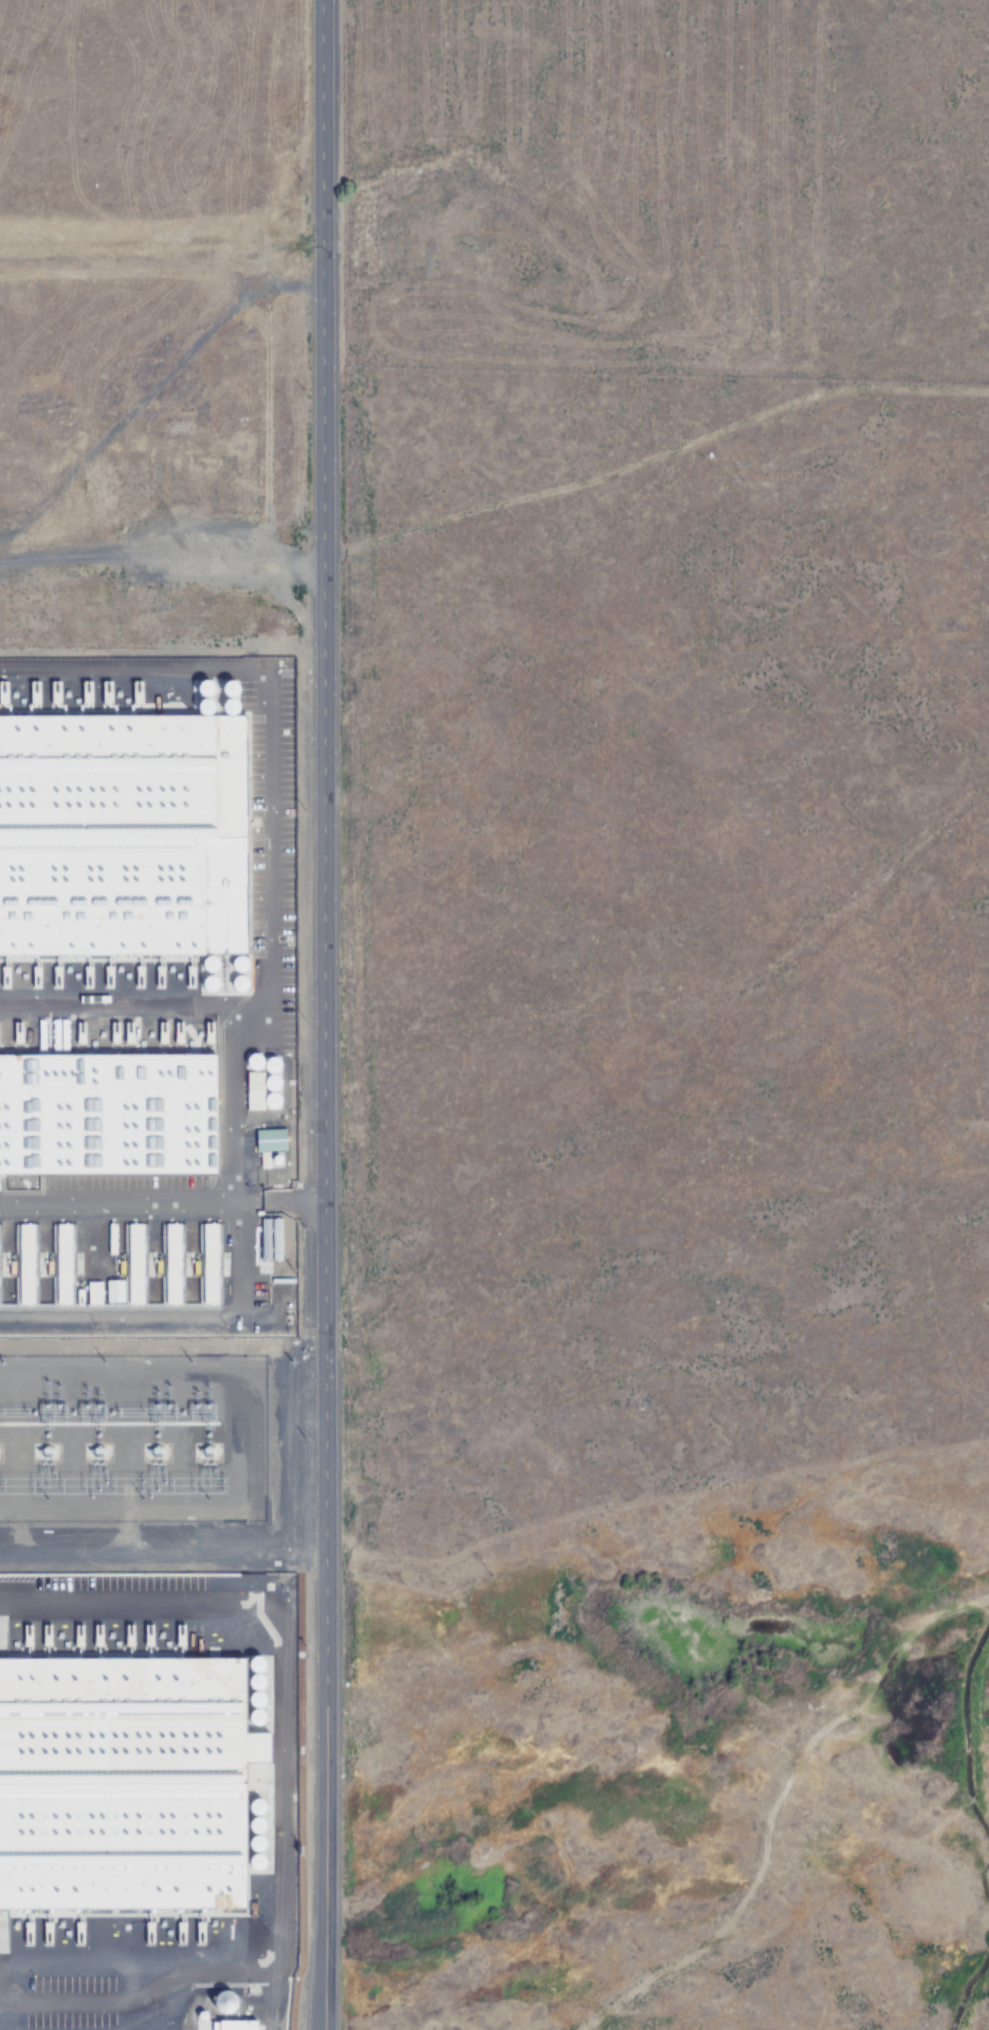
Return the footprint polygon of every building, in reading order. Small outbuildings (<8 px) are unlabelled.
[(242,950),(241,708),(0,709),(0,951),(242,950)] [(222,1172),(0,1172),(0,1044),(222,1044),(222,1172)] [(21,1217),(38,1217),(38,1302),(21,1302),(21,1217)] [(59,1219),(76,1219),(76,1304),(59,1304),(59,1219)] [(131,1219),(148,1219),(148,1304),(131,1304),(131,1219)] [(168,1219),(185,1219),(185,1304),(168,1304),(168,1219)] [(206,1219),(223,1219),(223,1304),(206,1304),(206,1219)] [(242,1911),(241,1762),(268,1762),(268,1733),(242,1733),(241,1658),(0,1659),(0,1911),(242,1911)]
